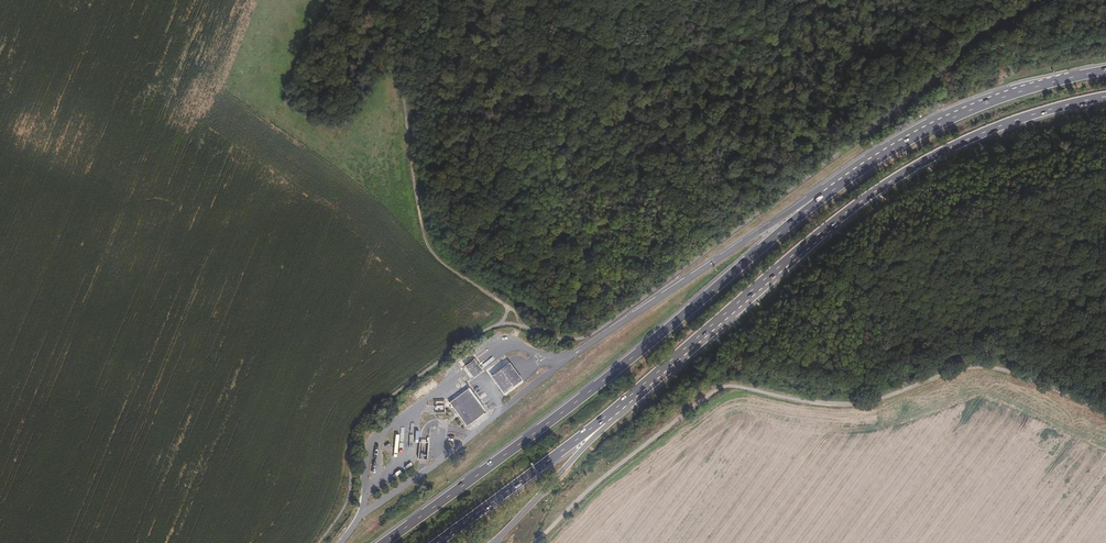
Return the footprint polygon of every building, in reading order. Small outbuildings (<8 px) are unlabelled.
[(482,345),(476,347),(479,355),(485,352),(482,345)] [(474,359),(464,366),(473,378),(483,371),(474,359)] [(509,363),(490,377),(503,394),(522,381),(509,363)] [(449,403),(467,426),(484,413),(484,414),(486,412),(469,388),(468,388),(467,389),(467,390),(449,403)] [(434,402),(435,412),(444,411),(443,401),(434,402)]
